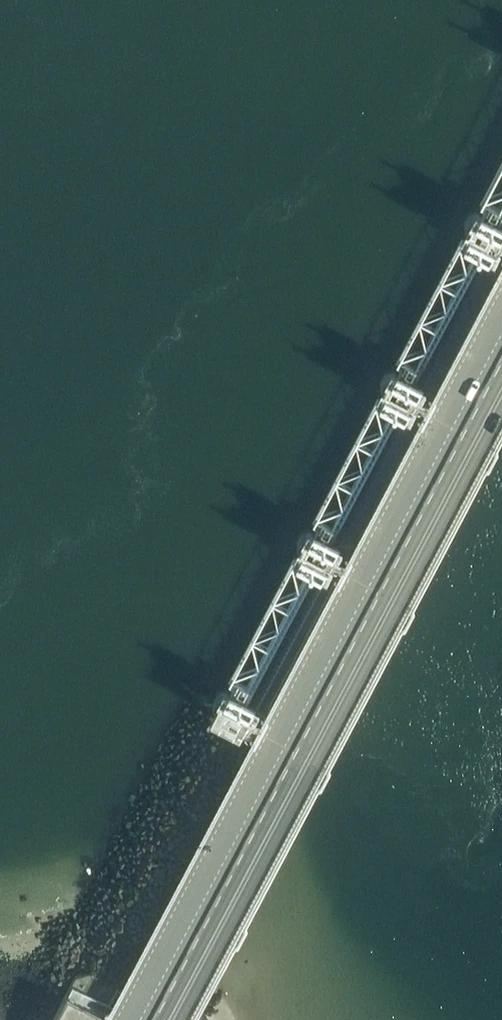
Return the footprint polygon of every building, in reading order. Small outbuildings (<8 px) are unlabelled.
[(493,262),(501,246),(501,226),(480,214),(480,216),(475,213),(459,244),(464,246),(463,248),(488,261),(488,260),(493,262)] [(404,419),(409,421),(425,391),(420,388),(421,386),(396,373),(395,375),(391,372),(375,403),(379,405),(378,407),(403,420),(404,419)] [(321,578),(326,580),(342,550),(338,548),(339,546),(313,532),(312,534),(307,532),(291,562),(296,565),(295,567),(320,580),(321,578)] [(222,692),(212,711),(215,719),(243,733),(251,717),(255,719),(259,711),(253,708),(254,706),(229,693),(228,695),(222,692)] [(56,1019),(102,1019),(103,1018),(72,1001),(68,999),(67,999),(56,1019)]
